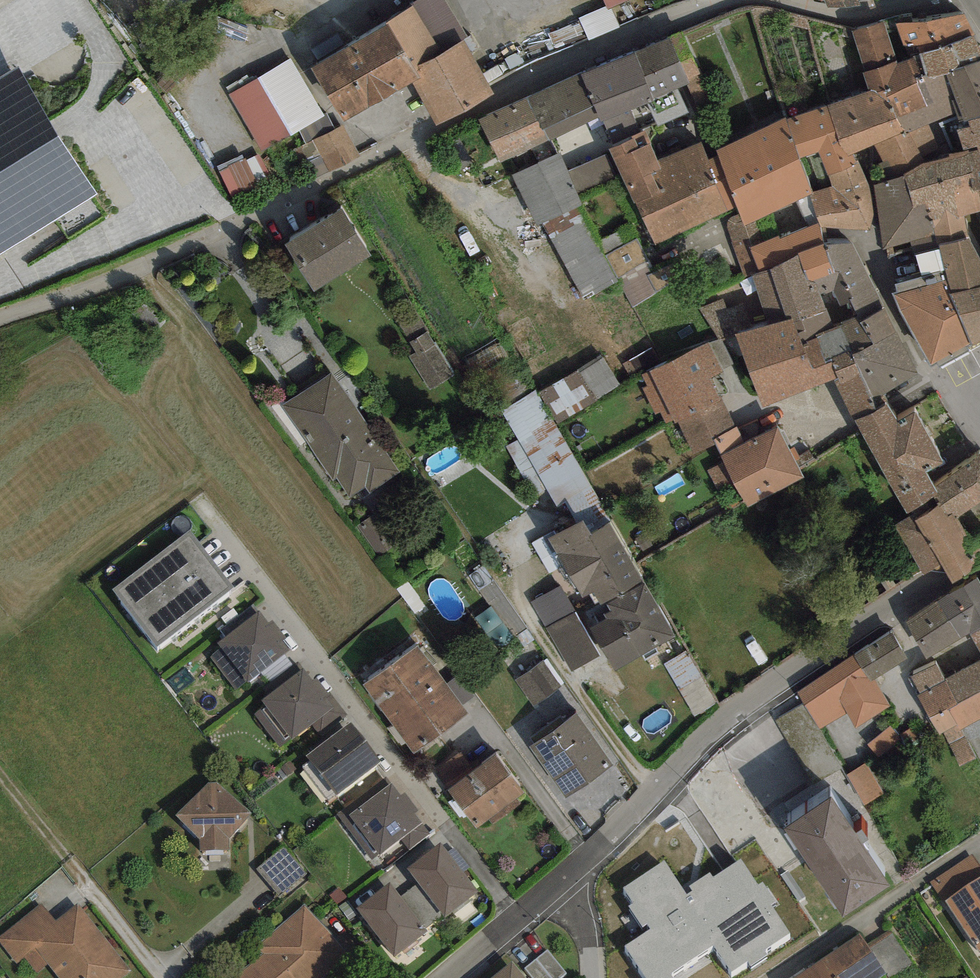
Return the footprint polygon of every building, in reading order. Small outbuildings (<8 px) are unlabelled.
[(445,0),(420,0),(385,24),(413,72),(464,39),(466,38),(445,0)] [(606,6),(607,9),(611,7),(627,0),(604,0),(606,6)] [(607,9),(606,6),(579,19),(589,41),(621,27),(611,7),(607,9)] [(926,22),(895,23),(909,58),(920,55),(975,35),(965,13),(926,22)] [(884,21),(852,30),(865,72),(897,61),(884,21)] [(385,24),(309,68),(341,123),(412,82),(417,79),(413,72),(385,24)] [(700,72),(683,32),(634,53),(653,99),(687,85),(689,84),(687,78),(700,72)] [(975,35),(920,55),(928,77),(945,75),(950,73),(979,60),(979,45),(975,35)] [(493,94),(464,39),(413,72),(417,79),(412,82),(435,125),(467,112),(493,94)] [(653,99),(634,53),(580,74),(600,119),(601,121),(603,120),(613,144),(641,133),(631,111),(654,101),(653,99)] [(897,61),(865,72),(863,73),(869,91),(871,90),(890,104),(897,116),(926,107),(915,80),(928,77),(920,55),(909,58),(897,61)] [(291,56),(229,92),(262,150),(289,134),(290,136),(300,130),(325,116),(291,56)] [(950,73),(945,75),(960,110),(965,123),(969,121),(979,117),(979,60),(950,73)] [(0,79),(0,255),(97,196),(19,67),(0,79)] [(689,84),(687,85),(708,135),(724,129),(700,72),(687,78),(689,84)] [(600,119),(580,74),(527,98),(547,141),(600,119)] [(960,110),(945,75),(928,77),(915,80),(926,107),(897,116),(904,131),(905,134),(928,124),(960,110)] [(831,103),(827,104),(838,143),(848,157),(853,154),(874,145),(904,131),(897,116),(890,104),(871,90),(869,91),(831,103)] [(547,141),(527,98),(480,118),(499,162),(547,141)] [(838,143),(827,104),(785,119),(800,160),(818,153),(828,174),(858,163),(853,154),(848,157),(838,143)] [(325,116),(300,130),(306,144),(314,140),(335,131),(327,115),(325,116)] [(969,121),(971,126),(957,130),(962,150),(967,149),(977,147),(979,151),(979,117),(969,121)] [(750,135),(779,209),(810,194),(813,193),(800,160),(785,119),(750,135)] [(904,131),(874,145),(899,177),(904,176),(922,164),(944,159),(928,124),(905,134),(904,131)] [(359,157),(343,126),(335,131),(314,140),(330,172),(359,157)] [(658,160),(645,130),(641,133),(613,144),(609,147),(635,204),(661,193),(651,173),(662,169),(658,160)] [(779,209),(750,135),(717,150),(719,156),(737,208),(739,213),(744,226),(755,222),(779,209)] [(737,208),(719,156),(710,160),(702,143),(658,160),(662,169),(651,173),(661,193),(635,204),(657,245),(737,208)] [(979,189),(979,151),(977,147),(967,149),(974,190),(979,189)] [(904,176),(913,207),(928,204),(935,234),(951,236),(965,230),(963,216),(979,212),(979,189),(974,190),(967,149),(962,150),(948,154),(949,158),(944,159),(922,164),(904,176)] [(243,154),(217,167),(233,199),(273,179),(259,151),(245,158),(243,154)] [(560,154),(511,175),(537,224),(541,222),(579,205),(582,203),(577,192),(614,175),(604,153),(567,171),(560,154)] [(869,184),(858,163),(828,174),(833,186),(813,193),(810,194),(820,222),(820,226),(869,229),(874,215),(869,184)] [(899,177),(874,185),(882,249),(913,241),(935,234),(928,204),(913,207),(904,176),(899,177)] [(579,205),(541,222),(582,296),(592,291),(595,295),(617,283),(603,256),(579,205)] [(345,209),(285,245),(313,292),(374,256),(345,209)] [(744,226),(739,213),(729,218),(727,226),(745,278),(753,275),(760,273),(750,247),(762,243),(755,222),(744,226)] [(820,226),(820,222),(779,238),(779,236),(762,243),(750,247),(760,273),(772,269),(798,253),(807,280),(814,281),(833,273),(824,245),(820,226)] [(638,237),(603,256),(617,283),(631,307),(656,293),(647,277),(657,272),(638,237)] [(939,245),(947,280),(950,295),(979,287),(979,257),(970,239),(939,245)] [(852,243),(824,245),(833,273),(814,281),(820,295),(833,291),(839,305),(851,302),(858,317),(860,323),(884,307),(852,243)] [(753,275),(768,325),(792,319),(825,307),(820,295),(814,281),(807,280),(798,253),(772,269),(760,273),(753,275)] [(685,256),(657,272),(647,277),(656,293),(694,272),(685,256)] [(947,280),(893,294),(911,332),(930,365),(971,343),(950,295),(947,280)] [(979,342),(979,287),(950,295),(971,343),(972,346),(979,342)] [(751,330),(745,302),(727,308),(723,299),(699,309),(717,339),(722,338),(735,334),(751,330)] [(797,333),(802,344),(807,343),(806,341),(818,338),(817,334),(834,327),(825,307),(792,319),(797,333)] [(896,333),(884,307),(860,323),(873,344),(896,333)] [(455,374),(416,313),(398,324),(416,353),(410,357),(431,389),(455,374)] [(873,344),(860,323),(858,317),(834,327),(817,334),(818,338),(806,341),(807,343),(802,344),(806,354),(812,368),(832,362),(835,371),(856,364),(853,355),(873,344)] [(763,407),(834,380),(838,378),(835,371),(832,362),(812,368),(806,354),(802,344),(797,333),(792,319),(768,325),(751,330),(735,334),(748,373),(763,407)] [(873,344),(853,355),(856,364),(872,400),(917,374),(896,333),(873,344)] [(708,343),(721,370),(734,364),(722,338),(717,339),(708,343)] [(721,370),(708,343),(641,373),(646,385),(643,387),(654,413),(660,410),(666,422),(672,419),(674,423),(677,420),(719,399),(709,378),(722,372),(721,370)] [(603,355),(539,394),(557,424),(621,386),(603,355)] [(838,378),(834,380),(855,421),(867,416),(876,410),(872,400),(856,364),(835,371),(838,378)] [(331,373),(283,406),(283,407),(333,480),(337,478),(351,498),(366,488),(370,494),(400,474),(331,373)] [(537,390),(501,411),(518,439),(505,446),(540,508),(552,502),(556,508),(565,503),(577,523),(582,520),(590,533),(611,521),(557,424),(539,394),(537,390)] [(719,399),(677,420),(694,455),(713,445),(711,441),(737,428),(722,398),(719,399)] [(896,422),(886,405),(876,410),(867,416),(855,421),(860,431),(909,515),(934,501),(931,496),(936,494),(931,485),(924,473),(941,463),(913,413),(896,422)] [(737,428),(711,441),(713,445),(721,462),(706,469),(717,491),(733,483),(744,504),(746,509),(804,477),(800,470),(778,426),(746,442),(737,428)] [(974,458),(931,485),(936,494),(931,496),(934,501),(939,507),(946,519),(954,514),(956,517),(979,501),(979,502),(979,454),(974,458)] [(939,507),(934,501),(909,515),(895,526),(919,570),(923,574),(941,565),(915,520),(939,507)] [(939,507),(915,520),(941,565),(952,582),(979,567),(979,551),(977,547),(956,517),(954,514),(946,519),(939,507)] [(397,545),(375,513),(356,525),(379,558),(397,545)] [(644,582),(611,521),(590,533),(582,520),(577,523),(549,538),(581,598),(593,591),(601,605),(605,603),(644,582)] [(234,588),(190,530),(162,551),(207,609),(234,588)] [(162,551),(139,569),(184,627),(207,609),(162,551)] [(184,627),(139,569),(113,589),(158,647),(184,627)] [(979,582),(978,578),(940,601),(962,639),(970,635),(979,631),(979,582)] [(675,638),(644,582),(605,603),(609,611),(604,614),(607,619),(591,627),(615,671),(675,638)] [(600,655),(561,586),(532,602),(571,671),(600,655)] [(962,639),(940,601),(907,623),(927,658),(962,639)] [(254,605),(220,630),(226,638),(217,645),(220,649),(210,656),(235,690),(246,682),(246,683),(291,650),(284,640),(286,638),(272,619),(268,622),(260,611),(259,612),(254,605)] [(970,635),(979,652),(979,631),(970,635)] [(909,659),(892,632),(853,656),(870,683),(874,680),(909,659)] [(468,714),(418,645),(363,684),(413,753),(468,714)] [(717,702),(686,651),(664,664),(695,716),(717,702)] [(853,656),(797,692),(819,730),(846,714),(854,728),(890,706),(874,680),(870,683),(853,656)] [(565,683),(546,658),(515,679),(534,705),(565,683)] [(312,681),(297,661),(261,689),(266,695),(260,700),(265,706),(254,715),(279,748),(312,723),(321,735),(347,715),(329,692),(327,693),(316,678),(312,681)] [(944,679),(957,704),(979,692),(979,661),(944,679)] [(944,679),(936,664),(912,677),(920,693),(917,695),(939,736),(943,733),(958,726),(949,708),(957,704),(944,679)] [(957,704),(949,708),(958,726),(960,729),(979,718),(979,692),(957,704)] [(577,714),(530,747),(566,798),(613,765),(577,714)] [(381,761),(350,722),(306,755),(337,795),(381,761)] [(903,741),(891,725),(866,744),(878,760),(903,741)] [(958,726),(943,733),(959,766),(975,758),(960,729),(958,726)] [(461,751),(436,769),(476,826),(488,818),(493,824),(521,805),(517,799),(526,793),(496,751),(472,768),(461,751)] [(884,793),(867,763),(848,773),(864,804),(884,793)] [(430,834),(387,776),(335,814),(370,861),(401,838),(409,849),(430,834)] [(218,782),(208,782),(175,815),(199,840),(199,851),(230,850),(229,838),(251,814),(218,782)] [(833,799),(784,831),(842,917),(890,885),(833,799)] [(477,891),(439,843),(407,868),(418,882),(443,914),(445,916),(477,891)] [(306,873),(284,847),(256,871),(278,897),(306,873)] [(974,855),(930,884),(978,957),(979,956),(979,865),(974,855)] [(623,887),(633,903),(628,906),(642,927),(647,923),(650,928),(624,945),(645,977),(674,977),(671,974),(713,946),(731,973),(749,962),(751,965),(767,954),(764,950),(791,933),(772,904),(776,902),(763,881),(758,884),(741,859),(713,877),(710,872),(689,886),(692,891),(688,894),(665,860),(623,887)] [(418,882),(400,897),(425,928),(443,914),(418,882)] [(400,897),(390,883),(357,909),(394,957),(427,932),(425,928),(400,897)] [(0,937),(0,942),(16,963),(25,956),(37,971),(48,962),(60,977),(122,977),(131,971),(79,903),(57,921),(43,904),(0,937)] [(237,977),(323,977),(348,957),(306,906),(257,947),(264,955),(237,977)] [(868,945),(887,974),(889,977),(892,977),(914,964),(892,930),(868,945)] [(887,974),(868,945),(859,934),(822,959),(835,977),(880,977),(887,974)] [(546,950),(525,968),(534,977),(560,977),(566,972),(546,950)] [(822,959),(793,977),(835,977),(822,959)] [(493,977),(526,977),(513,961),(493,977)]
